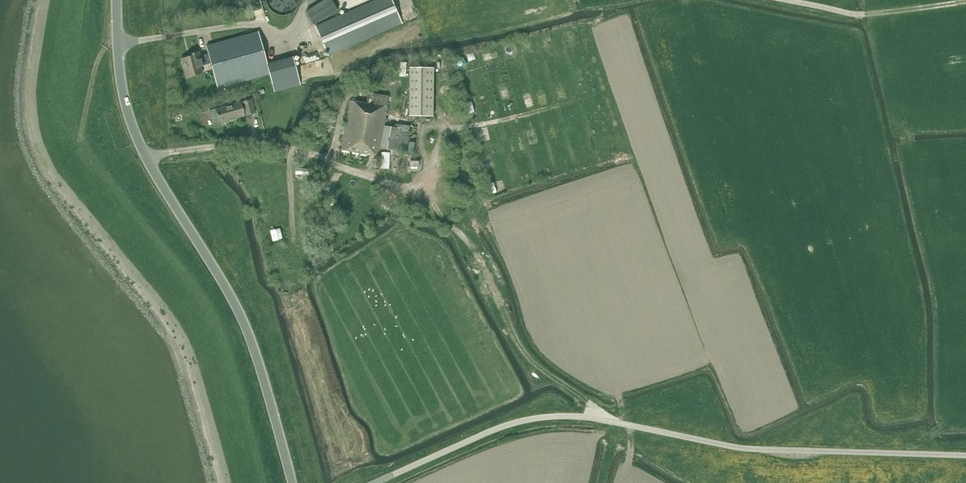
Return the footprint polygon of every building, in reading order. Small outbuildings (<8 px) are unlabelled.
[(266,1),(266,4),(267,6),(268,8),(270,11),(272,12),(275,14),(277,15),(280,16),(283,16),(285,15),(288,15),(290,14),(292,12),(295,10),(297,8),(298,6),(299,3),(300,0),(266,0),(266,1)] [(307,14),(314,26),(338,11),(331,0),(323,0),(314,6),(305,11),(307,14)] [(328,56),(402,24),(391,0),(375,0),(315,26),(328,56)] [(267,64),(258,32),(206,46),(208,54),(200,56),(199,52),(187,55),(188,57),(181,59),(186,78),(202,73),(200,67),(203,66),(202,65),(211,63),(218,89),(269,74),(274,91),(300,84),(292,57),(267,64)] [(433,117),(433,68),(409,68),(408,116),(433,117)] [(384,125),(387,107),(386,107),(388,96),(368,93),(366,103),(350,101),(341,150),(369,154),(370,153),(379,155),(380,148),(393,150),(393,151),(405,153),(410,126),(398,124),(397,127),(384,125)] [(216,109),(208,111),(212,125),(255,113),(251,99),(240,102),(239,99),(236,100),(237,103),(216,109)]
